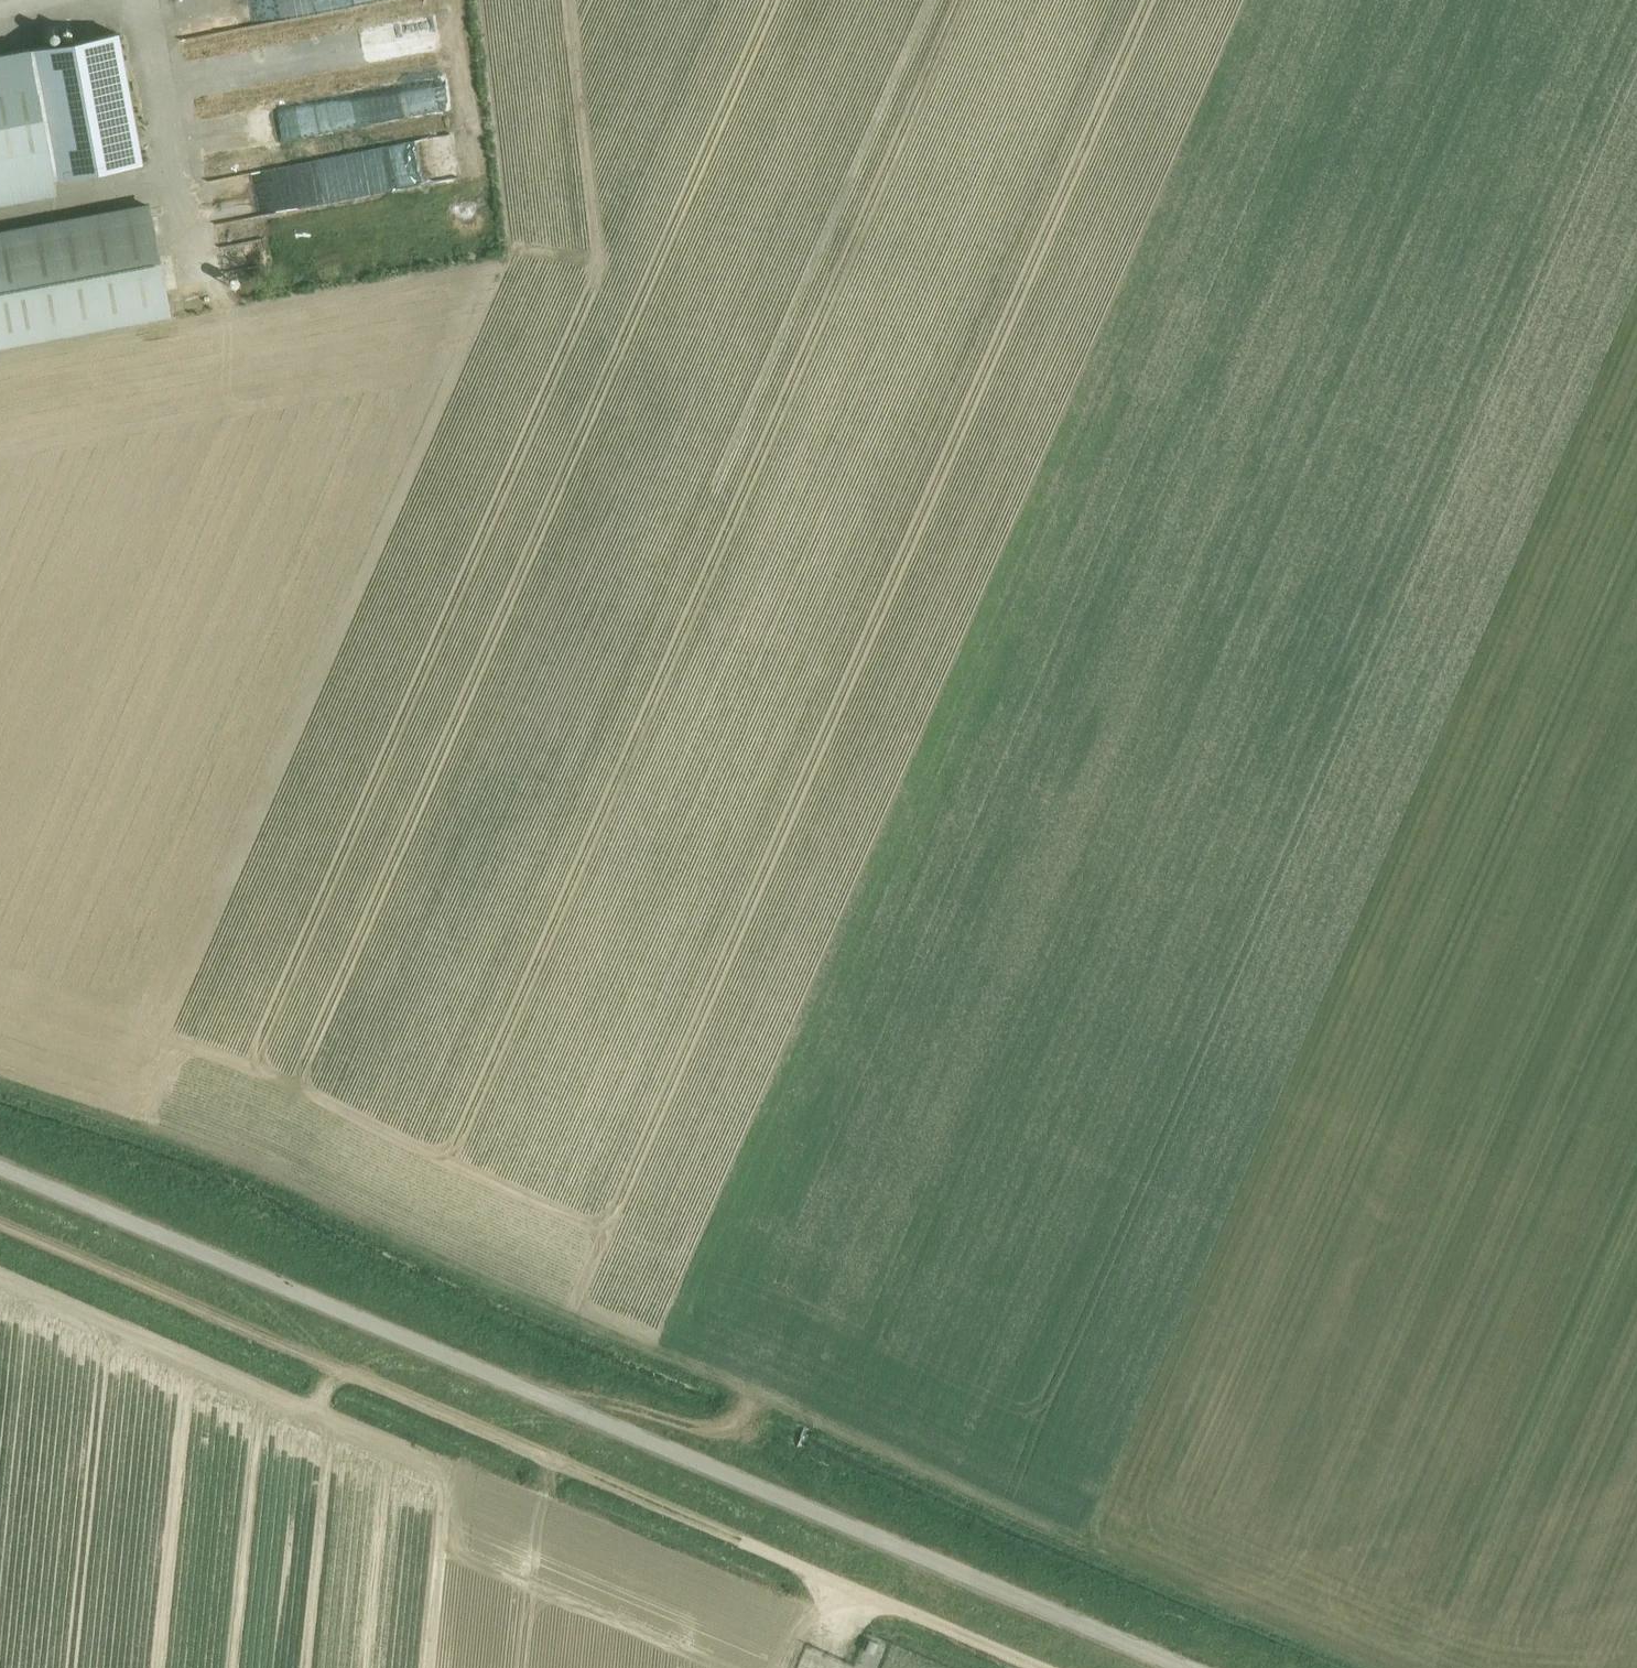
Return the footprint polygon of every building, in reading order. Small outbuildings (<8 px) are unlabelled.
[(376,0),(285,0),(286,9),(262,13),(260,0),(224,0),(227,18),(242,15),(244,23),(302,14),(302,12),(376,0)] [(0,53),(0,189),(144,163),(120,32),(36,47),(0,53)] [(445,70),(400,87),(412,120),(457,103),(445,70)] [(451,135),(309,157),(310,165),(284,169),(290,207),(458,180),(451,135)] [(223,188),(223,214),(241,214),(240,187),(223,188)] [(0,233),(0,343),(171,312),(151,205),(0,233)]
